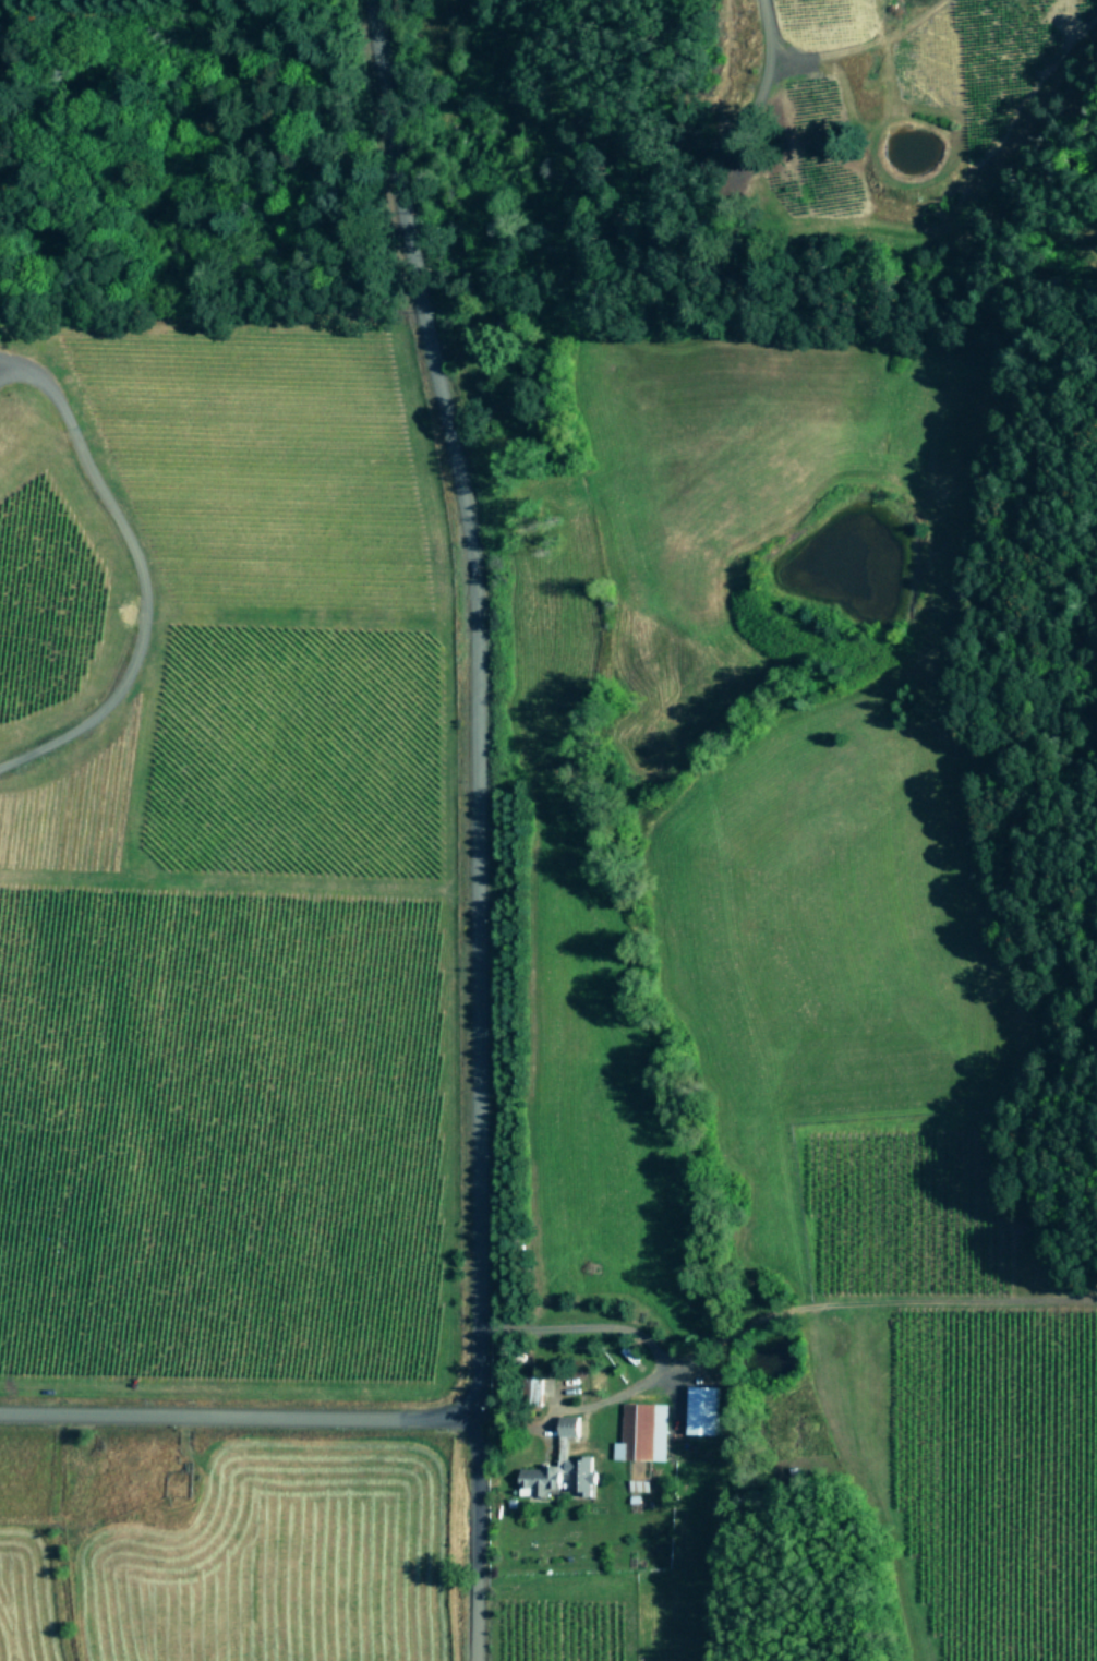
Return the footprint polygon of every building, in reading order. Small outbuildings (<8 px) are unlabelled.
[(623,1442),(615,1441),(614,1459),(667,1460),(669,1403),(624,1402),(623,1442)] [(560,1416),(560,1436),(584,1435),(583,1415),(560,1416)] [(595,1456),(569,1457),(569,1473),(573,1473),(573,1491),(599,1490),(598,1472),(595,1472),(595,1456)] [(521,1468),(520,1495),(552,1495),(552,1488),(564,1488),(564,1465),(543,1464),(543,1468),(521,1468)]
